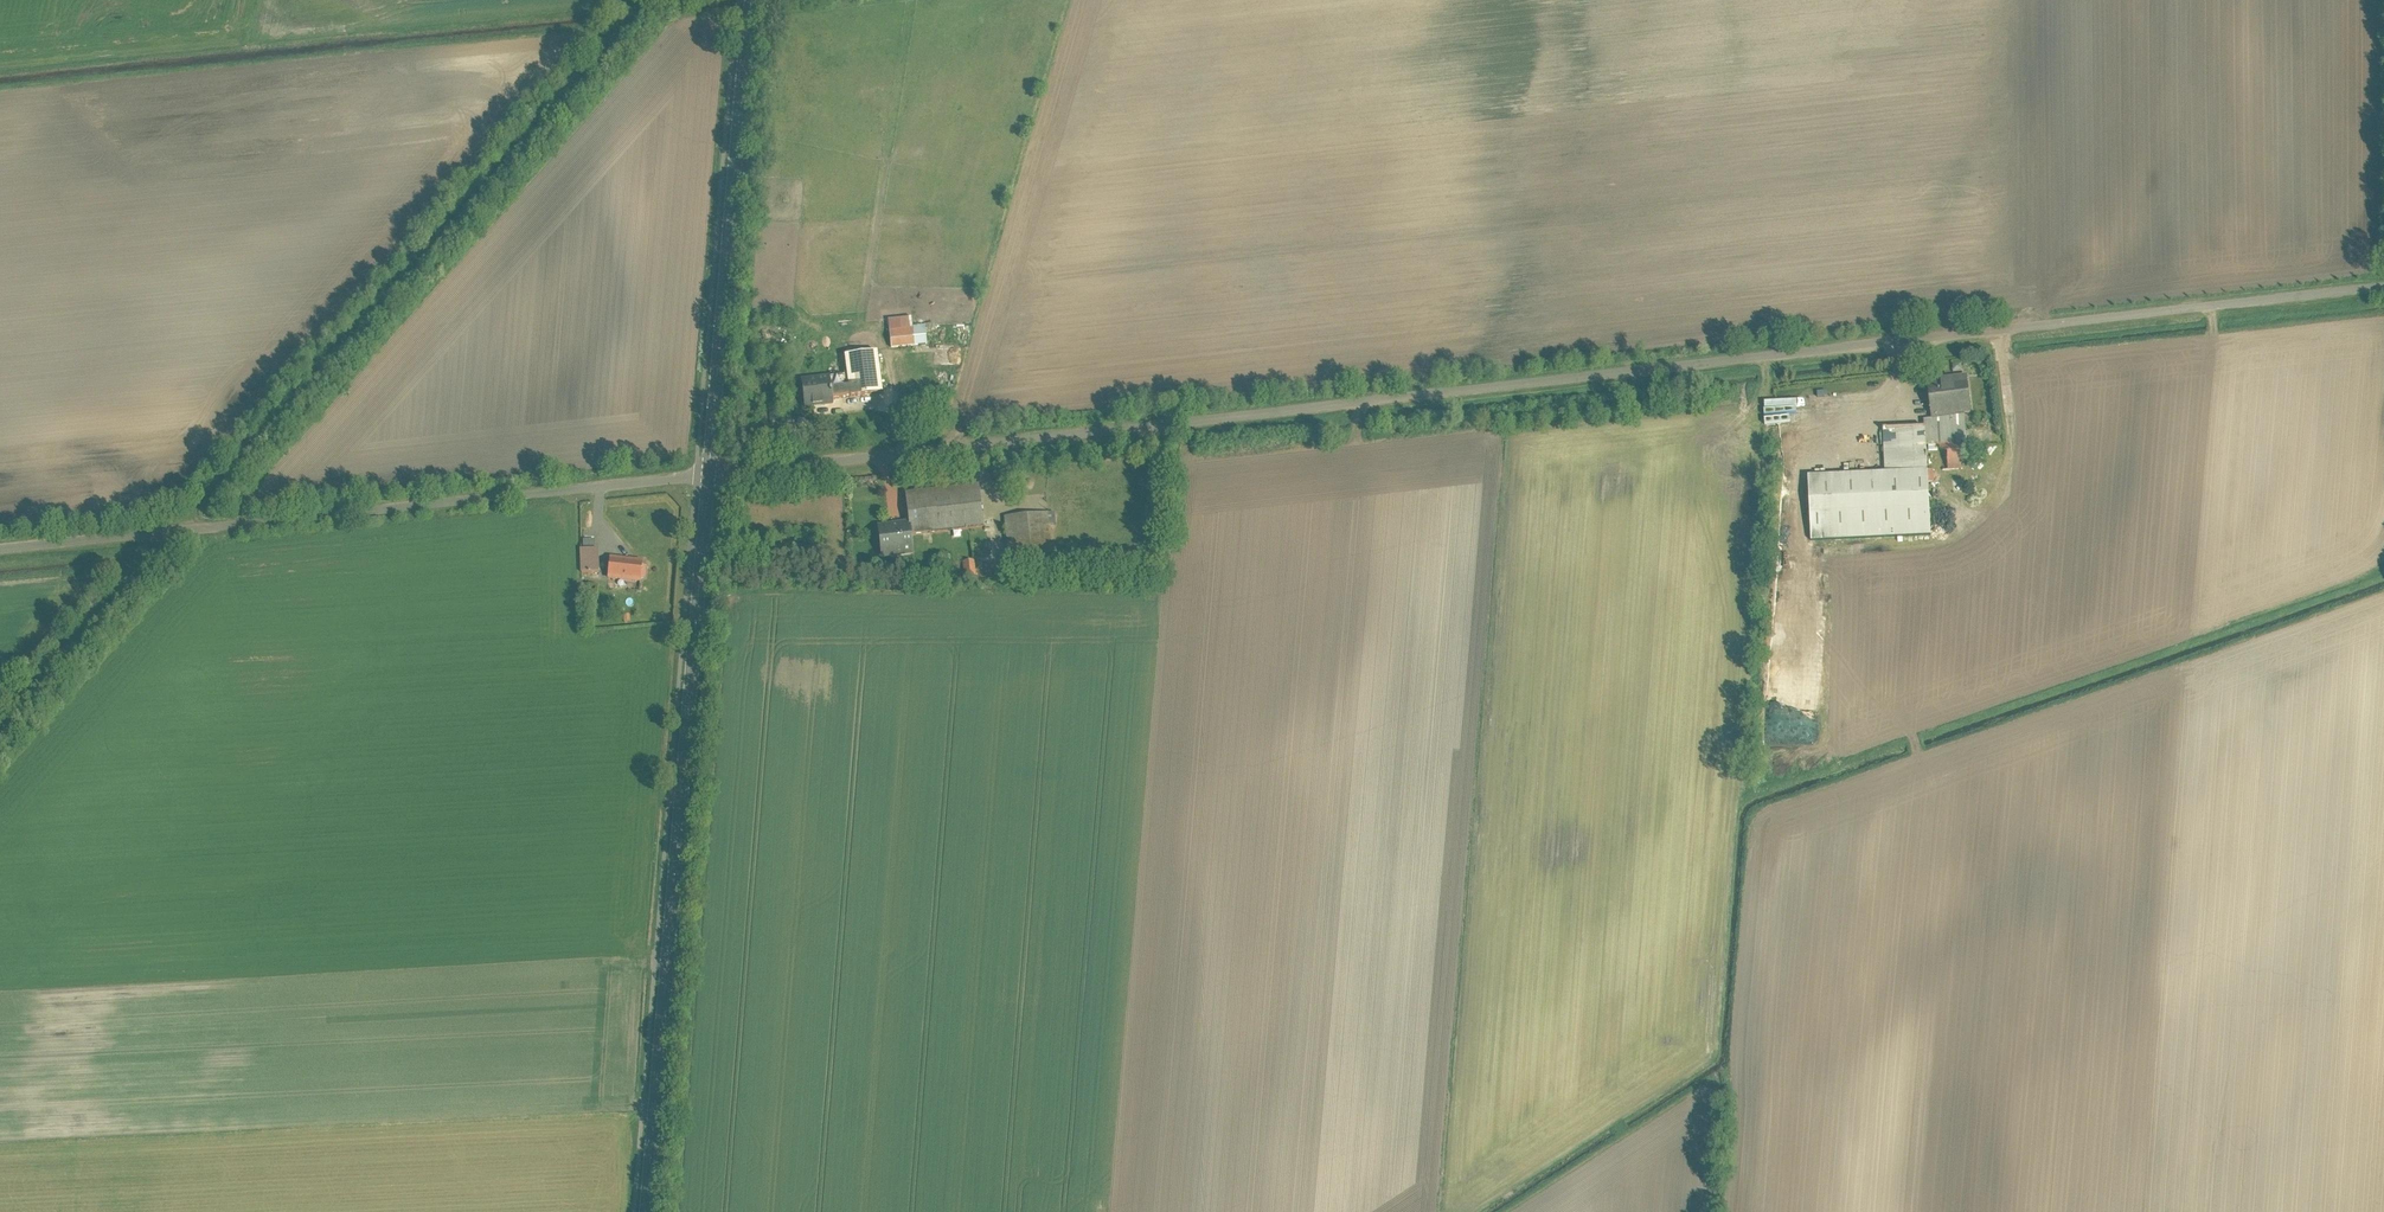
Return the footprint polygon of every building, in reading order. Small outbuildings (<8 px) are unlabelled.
[(888,312),(892,349),(929,345),(927,333),(937,332),(936,323),(912,326),(911,319),(901,320),(900,311),(888,312)] [(802,381),(806,411),(835,407),(834,401),(884,395),(879,351),(844,355),(847,375),(802,381)] [(1931,377),(1933,415),(1967,413),(1975,413),(1973,375),(1931,377)] [(1928,416),(1929,421),(1930,444),(1948,443),(1949,470),(1970,469),(1967,413),(1933,415),(1928,416)] [(1814,472),(1817,536),(1934,530),(1930,444),(1929,421),(1887,423),(1889,469),(1814,472)] [(877,526),(881,563),(915,559),(912,538),(987,528),(981,479),(905,489),(909,522),(877,526)] [(1055,511),(1007,519),(1014,559),(1057,552),(1052,526),(1057,525),(1055,511)] [(578,548),(578,575),(602,574),(602,548),(595,548),(595,541),(585,541),(585,548),(578,548)] [(612,557),(609,579),(642,583),(642,580),(647,580),(648,565),(644,564),(644,561),(612,557)] [(974,576),(973,560),(964,561),(965,576),(974,576)]
